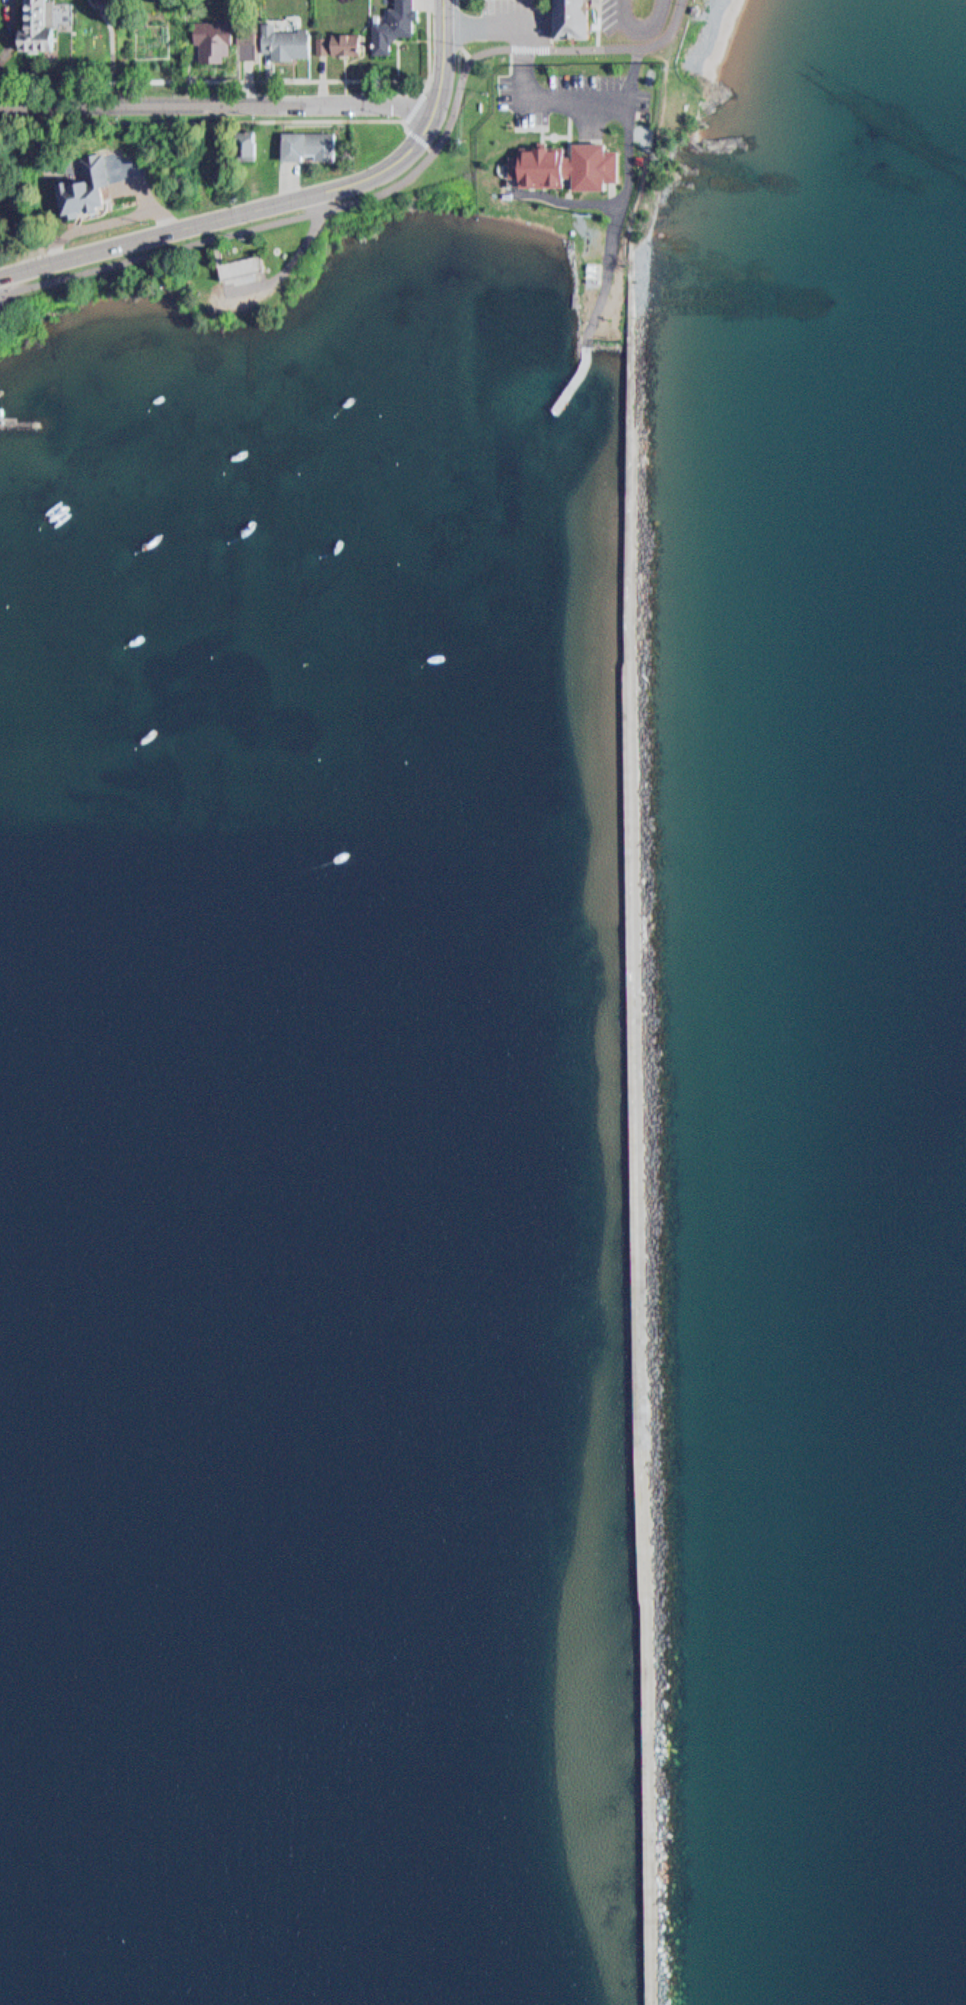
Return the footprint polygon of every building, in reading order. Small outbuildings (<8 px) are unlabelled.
[(18,22),(17,0),(67,0),(68,22),(50,23),(50,46),(10,48),(9,22),(18,22)] [(390,1),(383,1),(383,9),(369,18),(369,52),(388,52),(388,37),(411,26),(411,17),(417,17),(417,0),(411,0),(390,0),(390,1)] [(563,34),(597,33),(596,0),(562,0),(563,34)] [(185,16),(222,16),(222,52),(216,52),(216,58),(192,58),(192,38),(185,38),(185,16)] [(255,16),(256,47),(265,47),(265,57),(289,56),(289,50),(302,50),(302,22),(295,22),(295,26),(270,27),(269,16),(255,16)] [(313,49),(358,50),(358,27),(327,26),(327,31),(320,30),(320,25),(313,25),(313,49)] [(372,33),(337,33),(337,55),(372,55),(372,33)] [(230,127),(250,126),(251,156),(231,157),(230,127)] [(330,126),(332,156),(277,159),(276,129),(330,126)] [(618,143),(618,152),(629,152),(629,178),(617,178),(617,184),(594,184),(594,174),(579,174),(579,185),(536,185),(536,178),(523,178),(523,155),(530,155),(530,144),(570,144),(578,162),(585,162),(584,143),(618,143)] [(96,145),(72,150),(78,175),(63,178),(62,174),(45,179),(55,216),(74,211),(101,205),(96,182),(105,180),(96,145)] [(218,272),(222,271),(223,277),(232,275),(233,279),(257,275),(255,265),(262,264),(259,248),(219,255),(217,243),(213,243),(218,272)]
